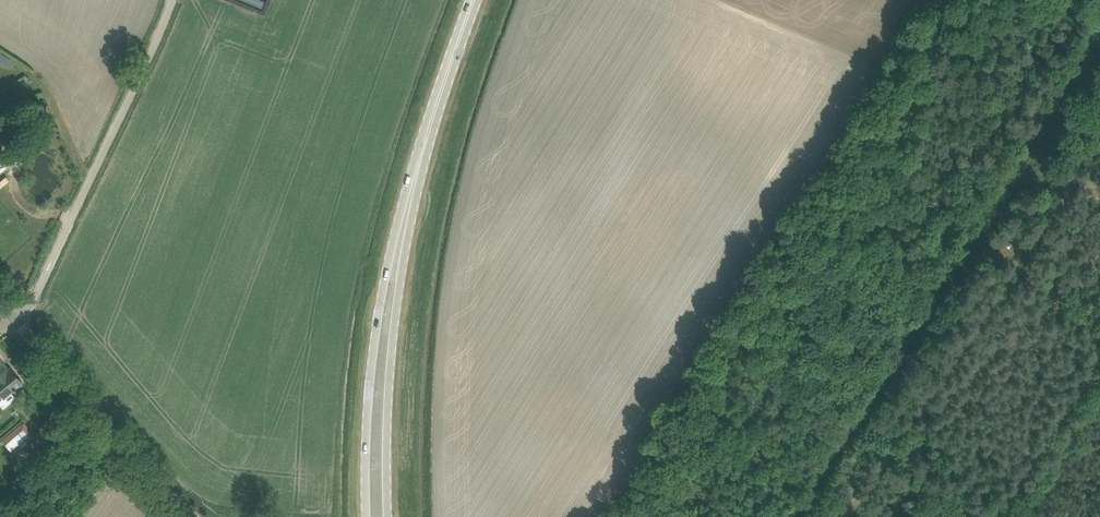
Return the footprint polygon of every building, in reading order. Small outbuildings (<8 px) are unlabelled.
[(251,4),(263,8),(266,1),(265,0),(253,0),(251,4)] [(2,157),(0,158),(0,173),(9,165),(2,157)] [(7,387),(11,391),(10,392),(10,393),(14,390),(15,391),(17,389),(16,388),(23,382),(10,367),(9,369),(0,359),(0,393),(7,387)] [(17,429),(3,441),(14,454),(28,441),(34,436),(30,431),(29,433),(26,429),(27,428),(24,423),(17,429)]
